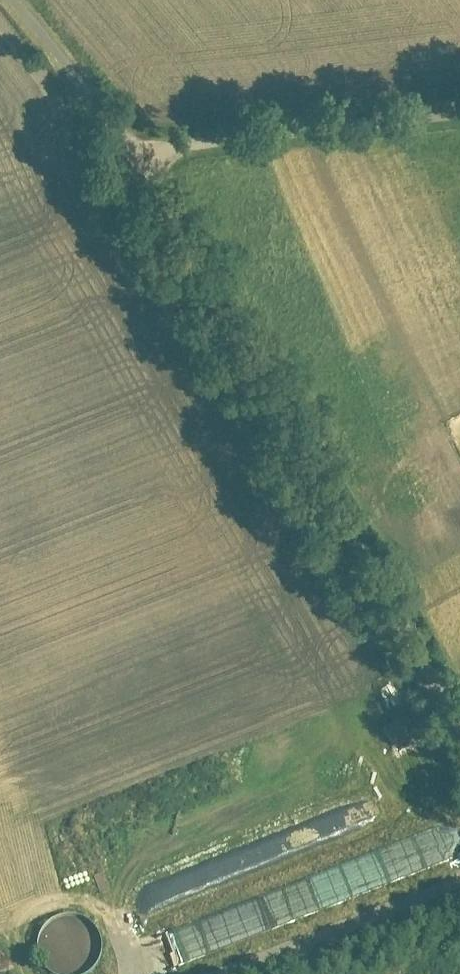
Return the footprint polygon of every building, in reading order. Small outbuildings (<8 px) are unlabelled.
[(44,966),(52,973),(95,973),(98,973),(107,955),(105,937),(95,923),(79,916),(58,919),(44,932),(40,944),(44,966)]
